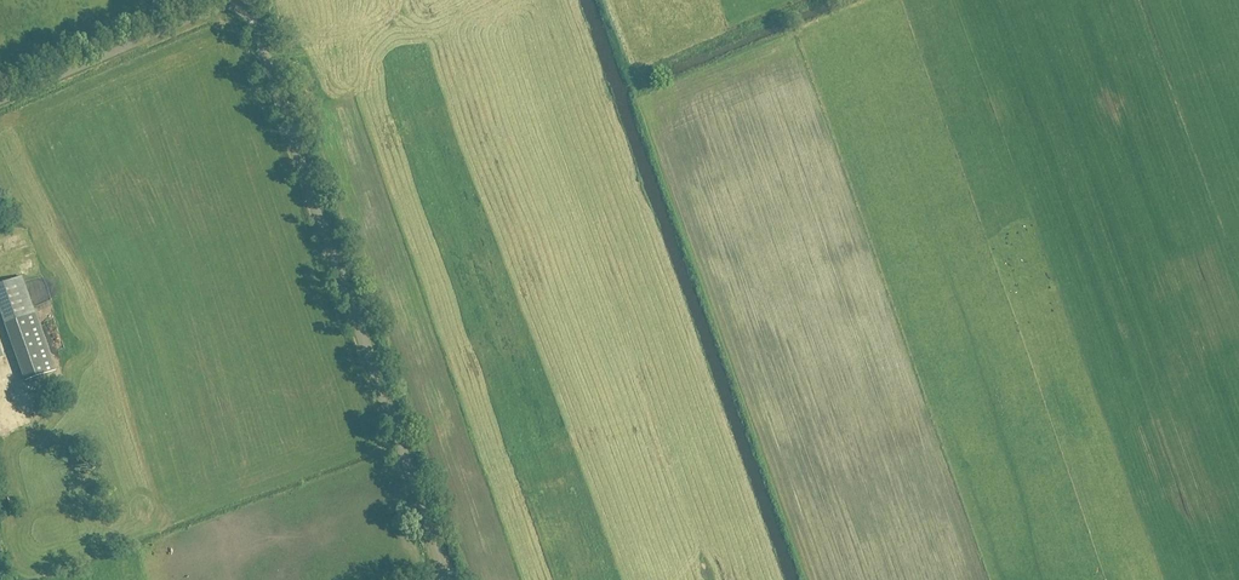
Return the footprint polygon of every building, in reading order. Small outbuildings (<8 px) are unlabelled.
[(21,277),(0,285),(0,312),(4,324),(34,314),(21,277)] [(54,371),(34,314),(4,324),(9,337),(25,381),(54,371)] [(0,482),(0,518),(12,513),(0,482)]
